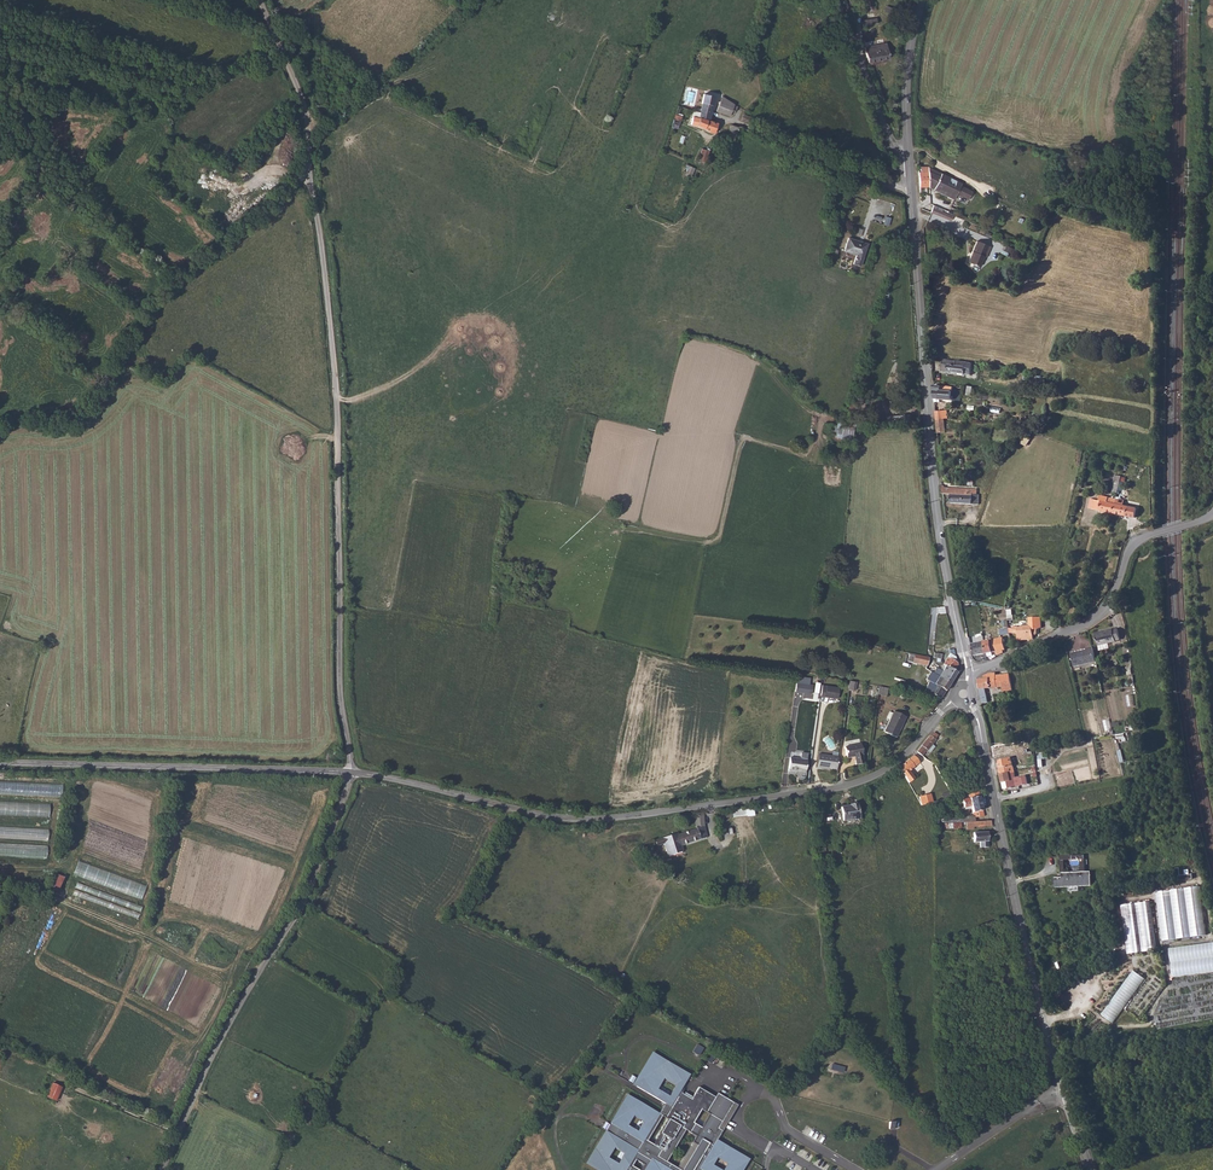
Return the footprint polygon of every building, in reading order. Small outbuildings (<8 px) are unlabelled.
[(886,43),(864,47),(868,62),(889,58),(887,51),(886,43)] [(727,70),(722,85),(734,89),(739,74),(727,70)] [(704,94),(701,112),(710,116),(715,97),(704,94)] [(717,112),(730,117),(732,111),(735,112),(737,108),(733,106),(734,105),(722,97),(717,112)] [(701,112),(694,111),(692,124),(698,126),(715,134),(717,124),(709,121),(707,120),(700,117),(701,112)] [(710,116),(701,112),(700,117),(707,120),(709,121),(710,116)] [(676,114),(673,126),(679,127),(682,116),(676,114)] [(744,115),(741,120),(753,126),(756,120),(744,115)] [(732,123),(726,139),(733,142),(740,127),(732,123)] [(699,160),(706,162),(709,150),(702,149),(699,160)] [(687,172),(694,175),(696,168),(689,166),(687,172)] [(929,172),(919,172),(919,181),(920,188),(929,187),(930,188),(929,172)] [(940,177),(929,172),(930,188),(952,198),(954,193),(968,200),(972,192),(960,186),(961,184),(941,174),(940,177)] [(933,206),(930,213),(950,222),(952,217),(942,213),(943,210),(933,206)] [(868,244),(849,238),(845,251),(857,254),(854,264),(861,266),(868,244)] [(978,242),(969,263),(980,268),(989,246),(978,242)] [(942,371),(948,372),(965,374),(968,375),(969,363),(943,359),(942,371)] [(947,387),(934,385),(934,399),(952,401),(952,398),(954,398),(953,402),(961,403),(962,392),(953,391),(953,387),(947,387)] [(939,407),(935,407),(936,422),(944,421),(944,419),(946,418),(945,411),(939,411),(939,407)] [(944,421),(936,422),(938,433),(945,432),(944,421)] [(836,428),(842,428),(841,438),(853,439),(854,425),(837,423),(836,428)] [(945,486),(942,486),(943,494),(951,494),(951,503),(978,504),(979,495),(969,494),(969,491),(967,491),(967,489),(945,488),(945,486)] [(1093,508),(1113,512),(1117,498),(1117,496),(1116,496),(1115,497),(1101,494),(1099,500),(1094,499),(1093,508)] [(1117,498),(1113,512),(1135,517),(1137,508),(1123,505),(1124,500),(1117,498)] [(1019,638),(1025,638),(1034,639),(1033,633),(1037,633),(1035,624),(1026,624),(1017,624),(1017,625),(1012,625),(1012,631),(1019,632),(1019,638)] [(1112,628),(1095,632),(1098,645),(1115,641),(1116,640),(1119,639),(1117,628),(1113,629),(1112,628)] [(992,639),(991,640),(993,652),(996,651),(999,650),(998,644),(1009,643),(1008,636),(992,639)] [(991,640),(984,641),(987,653),(992,652),(993,652),(991,640)] [(987,653),(984,641),(973,643),(975,655),(987,653)] [(999,650),(996,651),(998,655),(1004,652),(1004,650),(1006,649),(1007,649),(1007,651),(1009,650),(1009,648),(1009,643),(998,644),(999,650)] [(1093,647),(1093,646),(1087,647),(1087,649),(1072,653),(1075,666),(1096,661),(1093,647)] [(937,668),(934,672),(951,683),(958,672),(955,670),(958,664),(954,648),(950,649),(950,653),(944,664),(946,665),(943,671),(937,668)] [(911,653),(909,661),(927,665),(929,657),(911,653)] [(934,672),(932,671),(927,679),(928,679),(927,681),(928,681),(927,682),(929,683),(925,691),(941,698),(951,683),(934,672)] [(984,679),(979,679),(979,682),(979,684),(980,685),(980,687),(980,689),(1001,687),(1002,692),(1011,689),(1012,688),(1009,672),(996,673),(995,671),(984,676),(984,679)] [(857,689),(858,681),(850,680),(848,688),(857,689)] [(795,681),(794,690),(806,692),(807,683),(795,681)] [(820,684),(819,693),(828,694),(828,695),(832,696),(834,686),(820,684)] [(828,694),(819,693),(819,695),(836,698),(838,687),(834,686),(832,696),(828,695),(828,694)] [(888,689),(880,688),(878,695),(886,697),(888,689)] [(885,732),(896,738),(906,718),(894,712),(885,732)] [(929,736),(916,752),(922,756),(927,750),(932,744),(935,740),(934,739),(937,735),(933,732),(930,737),(929,736)] [(845,747),(847,759),(854,757),(856,766),(864,764),(862,756),(863,755),(860,744),(845,747)] [(821,767),(836,769),(837,757),(818,755),(816,768),(820,768),(821,767)] [(918,763),(913,756),(899,768),(903,776),(908,784),(914,778),(909,771),(918,763)] [(788,770),(796,771),(796,770),(805,771),(806,760),(789,757),(788,770)] [(1000,767),(999,767),(1000,774),(1003,774),(1005,773),(1008,773),(1009,774),(1012,774),(1014,773),(1014,772),(1010,757),(1000,759),(999,762),(999,763),(1000,767)] [(1003,774),(1000,774),(1004,790),(1028,784),(1025,775),(1015,778),(1014,773),(1012,774),(1009,774),(1008,773),(1005,773),(1003,774)] [(0,781),(0,792),(62,796),(63,785),(0,781)] [(977,791),(968,793),(969,798),(962,799),(964,807),(970,805),(973,818),(974,818),(983,816),(977,791)] [(930,794),(919,797),(921,806),(933,803),(930,794)] [(0,801),(0,813),(52,816),(53,804),(0,801)] [(841,807),(842,820),(858,818),(856,804),(849,805),(849,806),(841,807)] [(732,816),(746,815),(746,808),(732,808),(732,816)] [(671,835),(654,841),(656,846),(663,844),(668,857),(683,852),(681,846),(707,837),(704,826),(703,812),(695,813),(695,827),(696,828),(696,829),(677,835),(672,837),(671,835)] [(988,832),(974,833),(974,842),(982,842),(982,847),(988,847),(988,832)] [(50,857),(50,846),(0,843),(0,854),(50,857)] [(78,860),(73,874),(142,898),(147,884),(78,860)] [(1055,877),(1055,887),(1091,886),(1091,871),(1062,873),(1062,877),(1055,877)] [(66,877),(57,874),(50,891),(58,894),(66,877)] [(77,883),(76,888),(98,894),(100,889),(77,883)] [(1162,890),(1164,902),(1201,895),(1199,883),(1162,890)] [(1122,906),(1129,954),(1158,950),(1150,903),(1122,906)] [(1172,962),(1212,955),(1212,953),(1210,941),(1169,948),(1172,962)] [(1102,1015),(1114,1024),(1146,979),(1133,970),(1102,1015)] [(1158,1029),(1212,1019),(1212,1005),(1156,1016),(1158,1029)] [(693,1051),(699,1054),(703,1047),(697,1044),(693,1051)] [(715,1096),(699,1087),(692,1099),(679,1092),(690,1074),(652,1052),(632,1084),(665,1103),(659,1113),(627,1094),(609,1123),(611,1124),(606,1131),(605,1130),(585,1163),(596,1169),(639,1169),(632,1165),(636,1160),(644,1165),(640,1169),(722,1169),(713,1165),(717,1157),(727,1163),(723,1169),(742,1169),(749,1159),(717,1140),(737,1105),(717,1092),(715,1096)] [(832,1065),(831,1070),(843,1073),(845,1068),(832,1065)] [(54,1083),(48,1097),(57,1101),(63,1087),(54,1083)]
